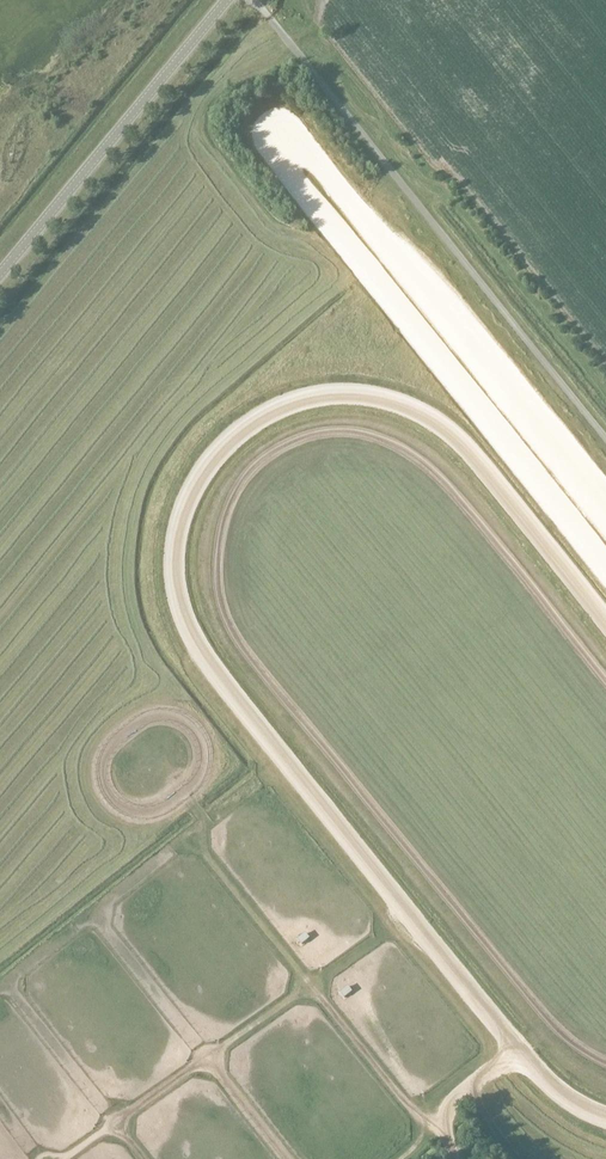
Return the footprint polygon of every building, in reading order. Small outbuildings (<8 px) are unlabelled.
[(303,934),(309,941),(317,933),(311,927),(303,934)] [(355,978),(347,987),(352,992),(361,983),(355,978)]
